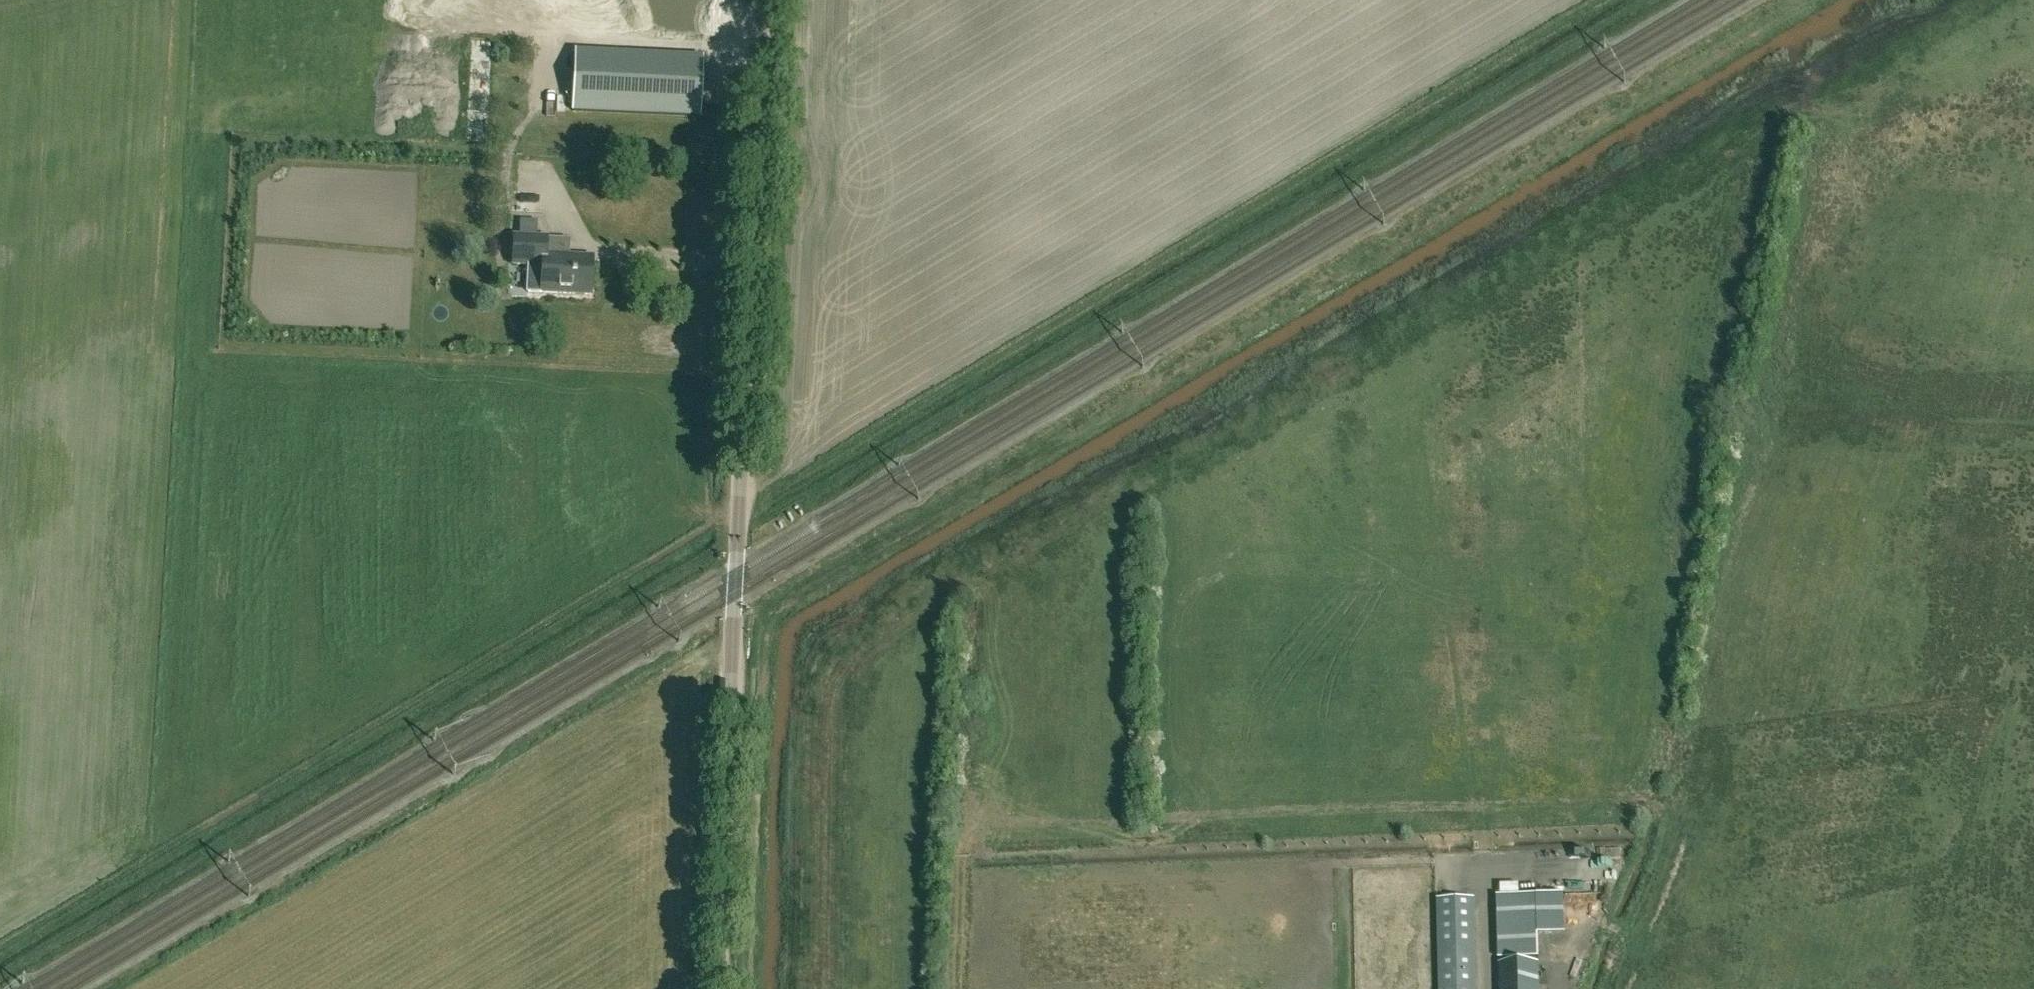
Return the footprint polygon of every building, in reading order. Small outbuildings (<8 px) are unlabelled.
[(535,16),(595,19),(596,0),(536,0),(535,16)] [(700,116),(702,55),(576,50),(573,110),(700,116)] [(542,292),(590,294),(592,257),(545,254),(546,237),(515,236),(514,263),(543,265),(542,292)] [(1601,877),(1618,879),(1619,868),(1602,867),(1601,877)] [(1537,934),(1564,933),(1563,893),(1496,895),(1497,957),(1538,956),(1537,934)] [(1473,897),(1437,898),(1439,988),(1476,988),(1473,897)] [(1537,961),(1499,962),(1499,988),(1538,988),(1537,961)]
